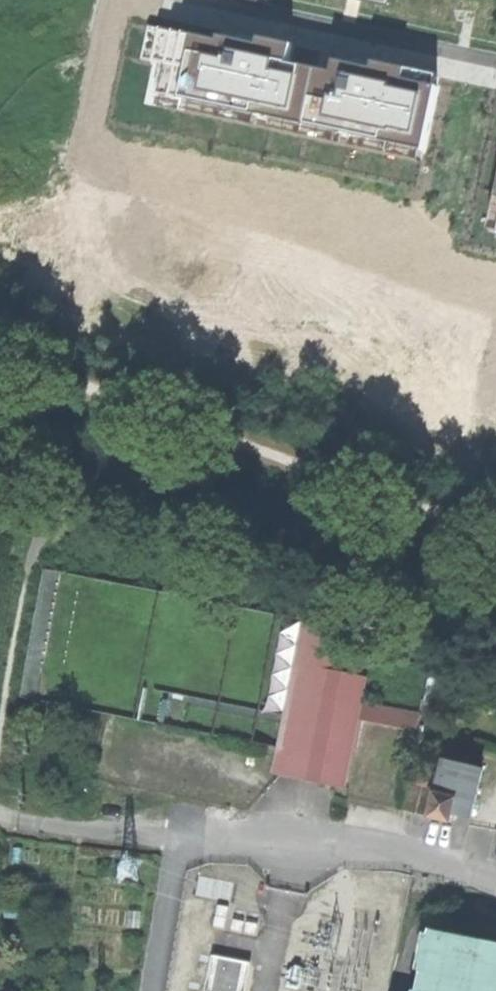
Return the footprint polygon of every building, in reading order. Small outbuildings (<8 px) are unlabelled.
[(212,36),(186,30),(185,35),(144,26),(135,67),(152,71),(146,99),(418,154),(434,79),(370,66),(368,75),(338,68),(337,77),(283,66),(287,47),(213,31),(212,36)] [(483,232),(495,234),(495,168),(483,232)] [(418,731),(420,716),(359,706),(363,676),(350,674),(354,650),(327,644),(330,624),(310,621),(288,748),(283,776),(344,788),(356,720),(418,731)] [(444,694),(450,674),(430,667),(426,687),(429,689),(423,713),(435,715),(438,702),(436,701),(438,693),(444,694)] [(455,813),(472,817),(484,771),(414,755),(403,811),(452,822),(455,813)] [(429,934),(418,990),(495,990),(495,948),(429,934)] [(210,954),(205,990),(206,990),(244,990),(249,960),(210,954)]
